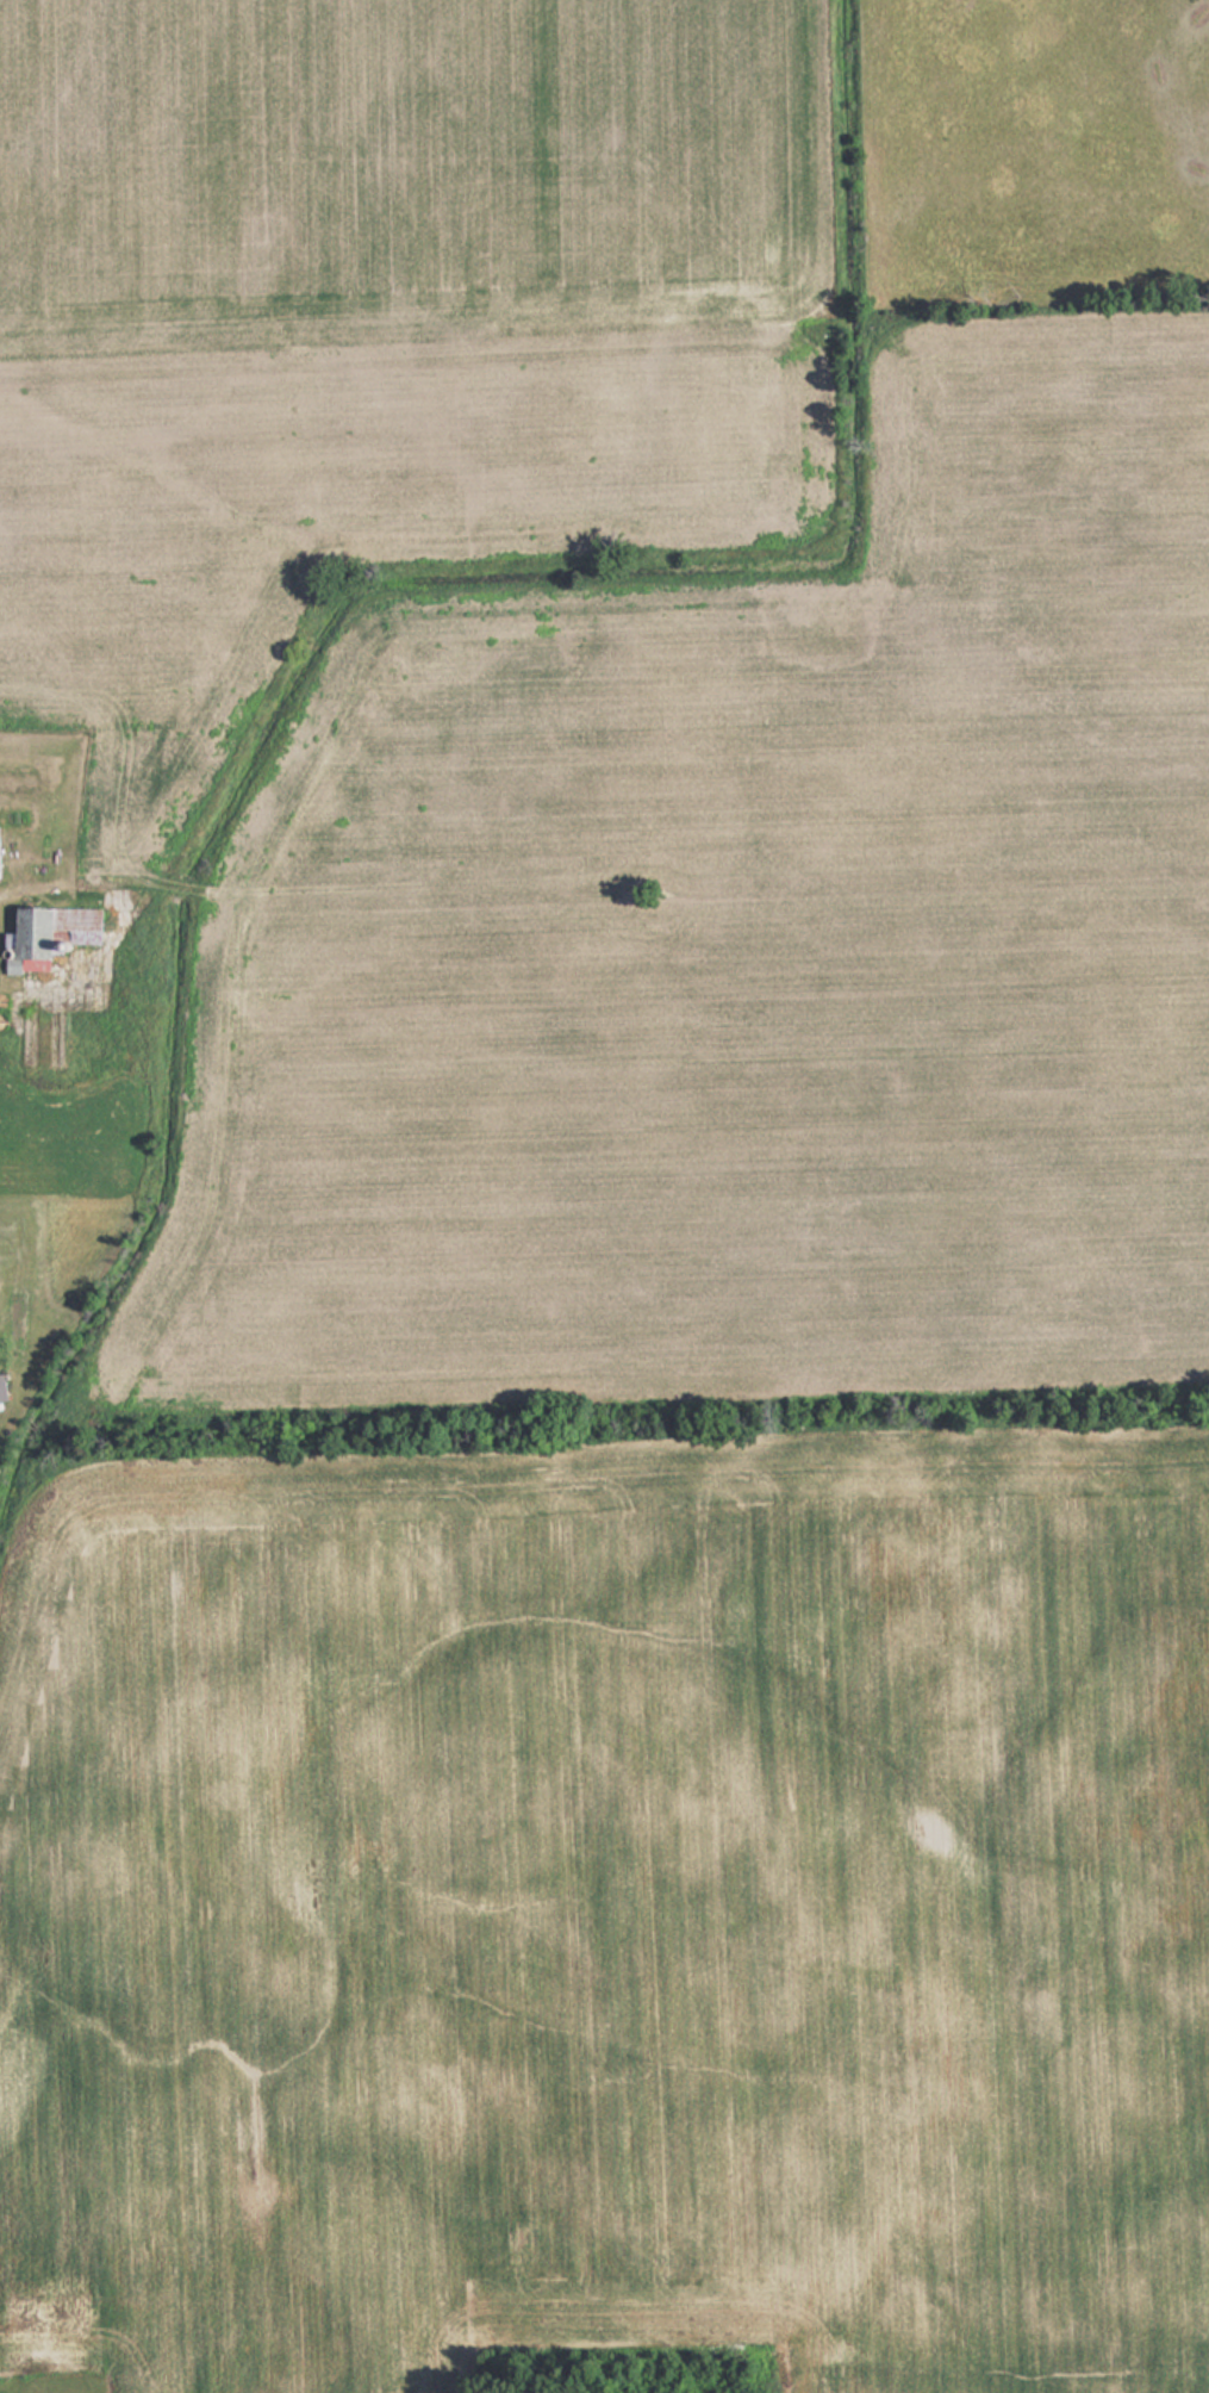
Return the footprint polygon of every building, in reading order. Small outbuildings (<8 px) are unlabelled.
[(11,908),(11,948),(99,948),(99,908),(11,908)]
